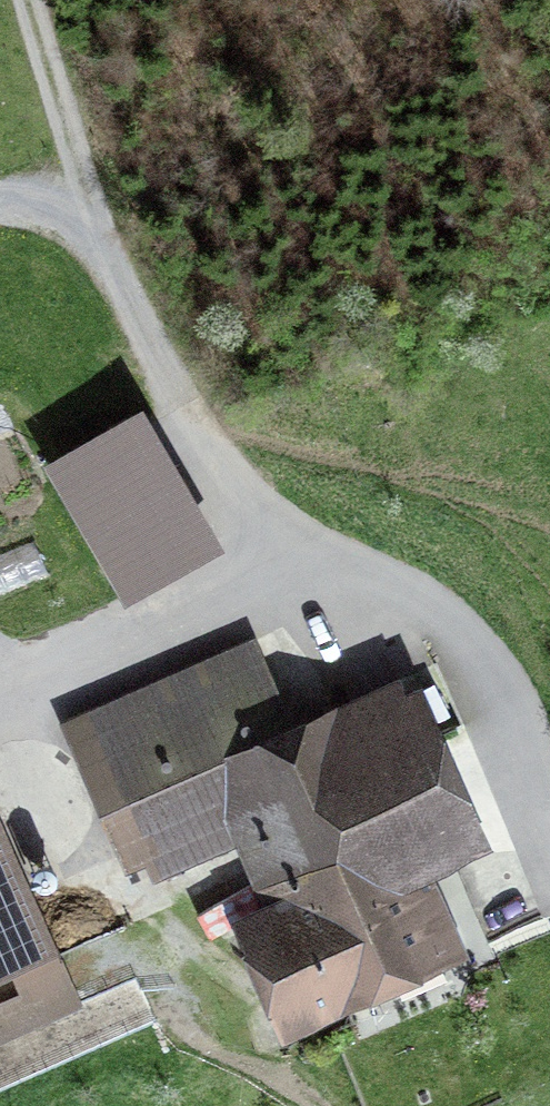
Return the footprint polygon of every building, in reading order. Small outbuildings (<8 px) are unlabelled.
[(141,417),(52,470),(130,601),(219,548),(141,417)] [(254,642),(68,722),(140,887),(273,829),(306,905),(256,927),(301,1031),(350,1010),(356,1025),(457,981),(409,871),(473,844),(401,677),(290,725),(254,642)] [(513,856),(458,860),(491,938),(540,918),(513,856)] [(0,884),(0,972),(58,947),(29,881),(4,892),(0,884)] [(0,1008),(0,1040),(42,1022),(30,996),(0,1008)]
